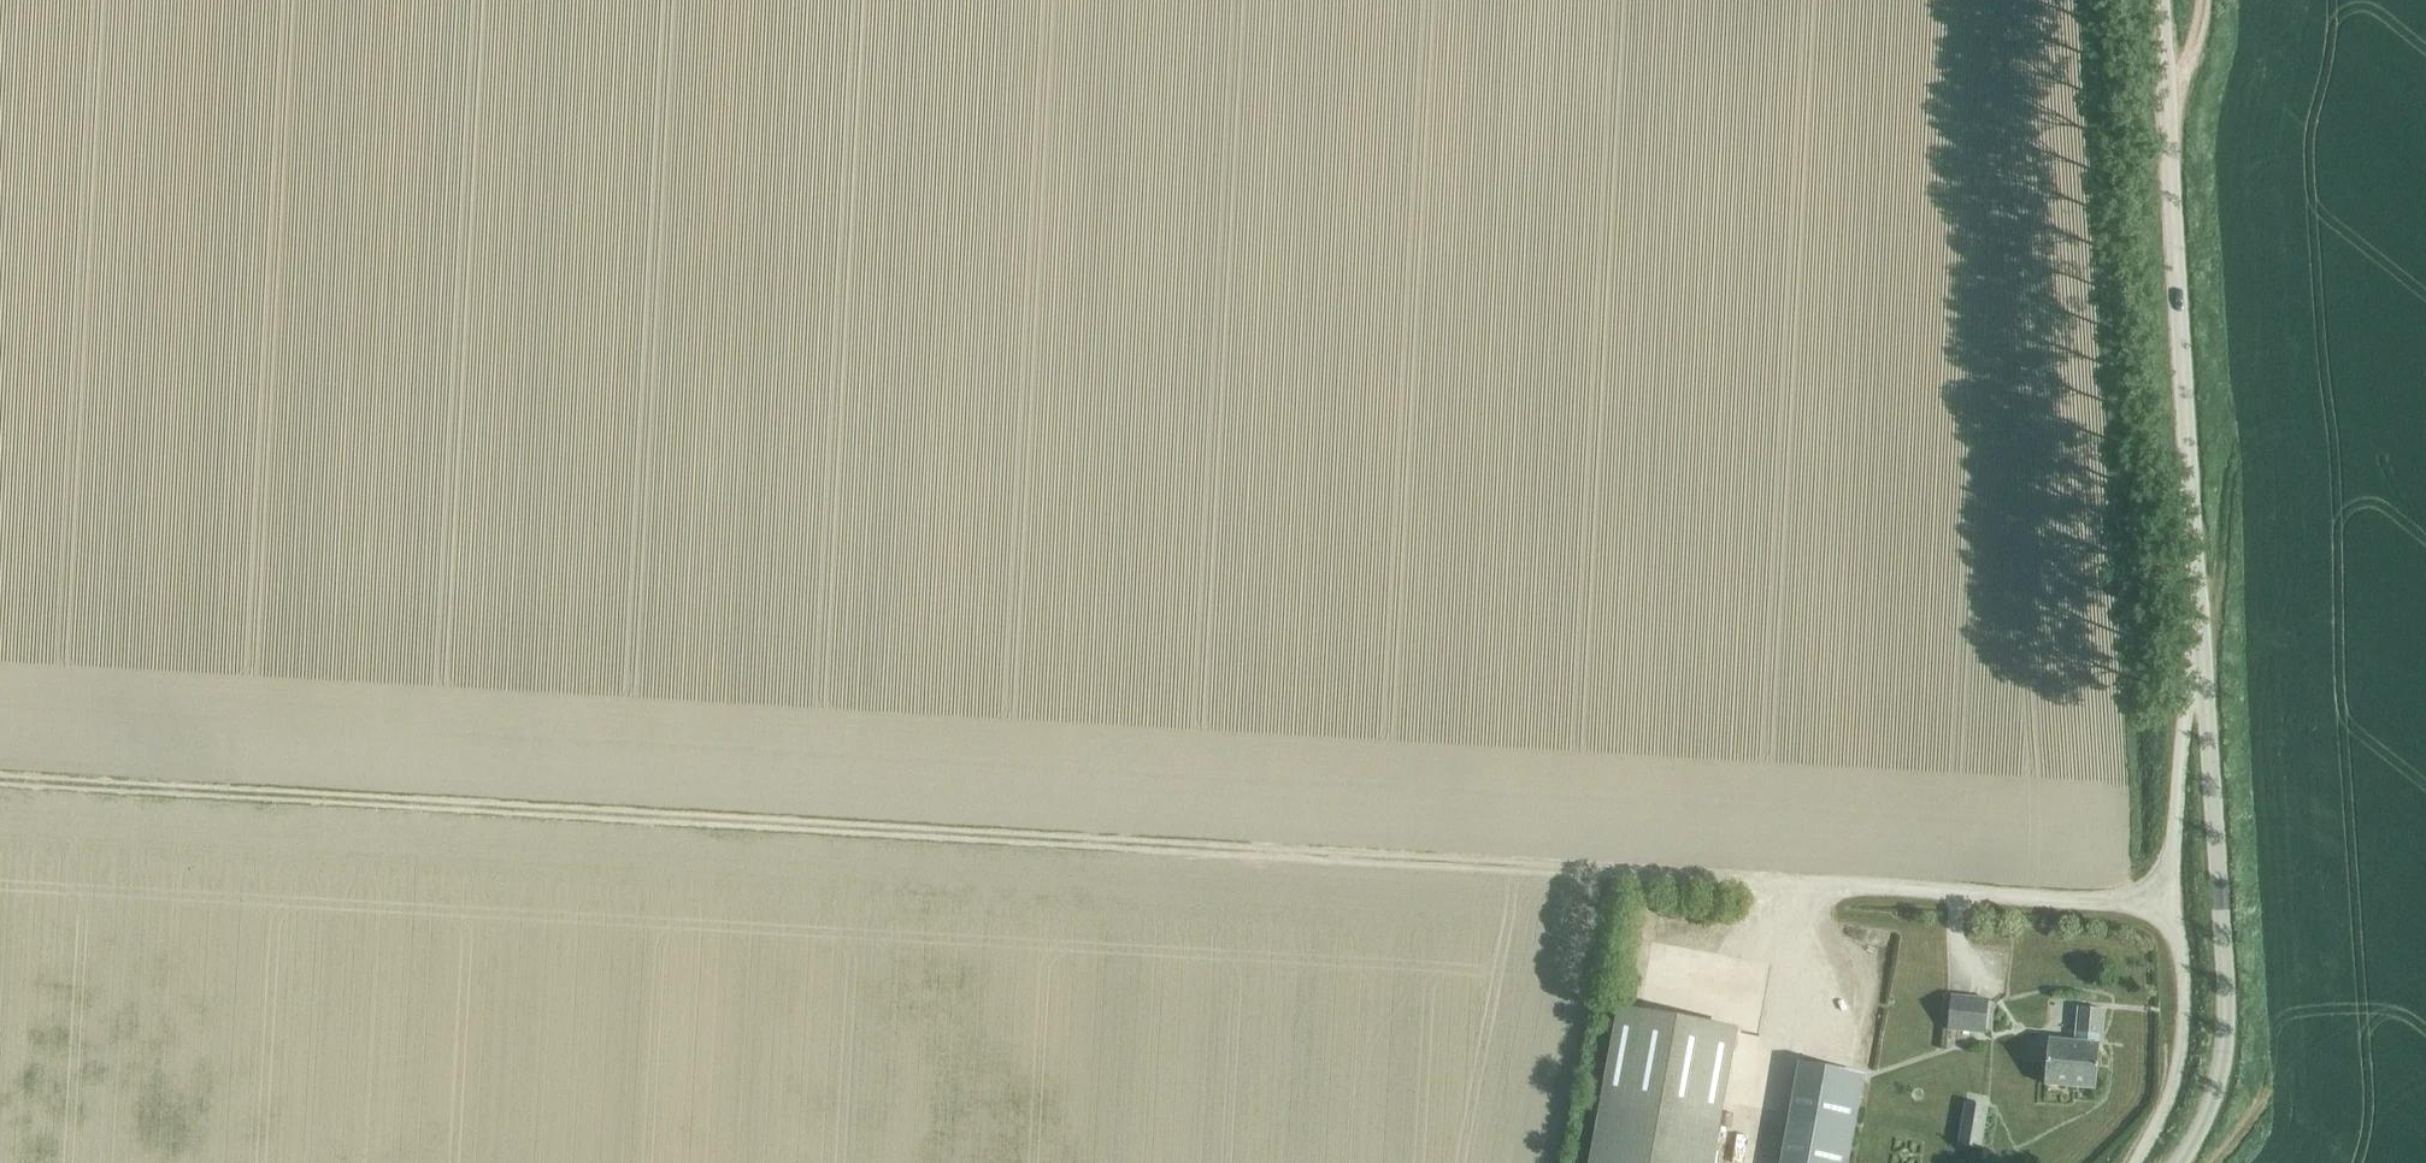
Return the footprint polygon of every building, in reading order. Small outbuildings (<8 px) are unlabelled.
[(1950,995),(1947,1029),(1986,1032),(1989,999),(1950,995)] [(2095,1088),(2103,1009),(2078,1006),(2075,1041),(2048,1038),(2044,1084),(2095,1088)] [(1590,1162),(1712,1162),(1737,1031),(1618,1009),(1590,1162)] [(1781,1162),(1847,1162),(1863,1075),(1799,1063),(1781,1162)] [(1958,1145),(1979,1149),(1985,1107),(1964,1104),(1958,1145)]
